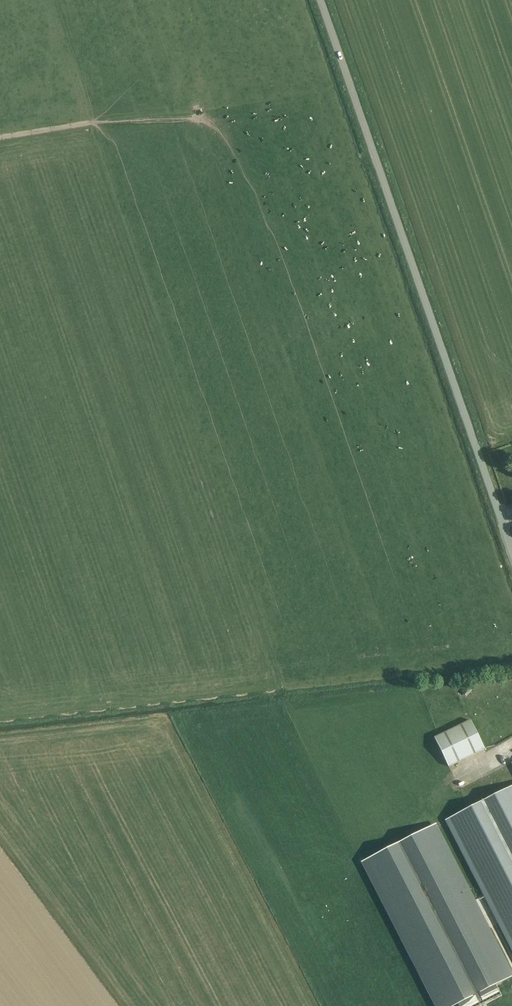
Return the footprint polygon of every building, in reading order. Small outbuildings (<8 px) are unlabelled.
[(484,750),(470,722),(435,739),(449,767),(484,750)] [(445,820),(511,952),(511,786),(445,820)] [(457,1005),(482,1005),(502,996),(496,985),(511,977),(511,973),(437,827),(363,865),(435,1005),(454,1005),(457,1005)]
